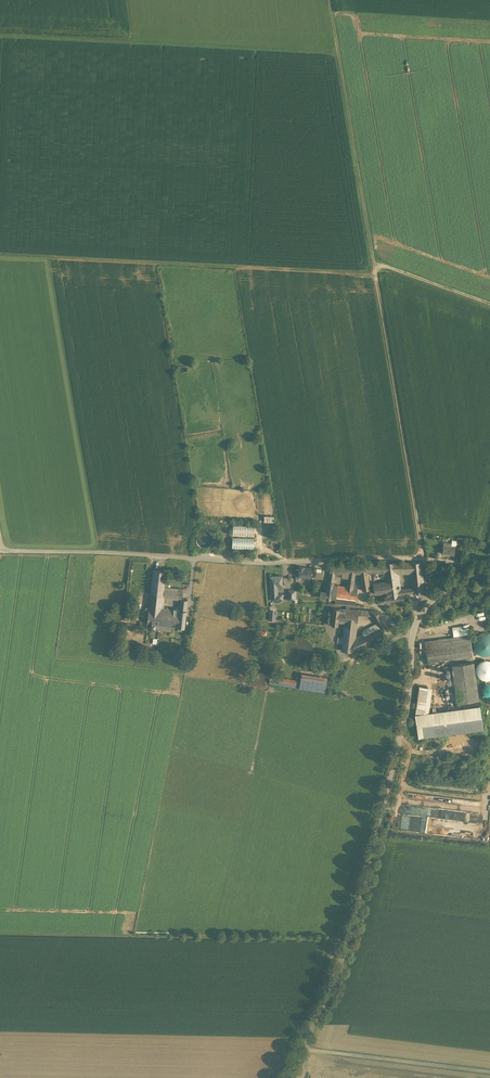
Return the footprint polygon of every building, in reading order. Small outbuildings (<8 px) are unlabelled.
[(254,525),(233,524),(233,536),(254,537),(254,525)] [(205,531),(202,531),(200,532),(199,534),(197,536),(197,538),(197,541),(197,543),(199,545),(200,547),(203,548),(205,548),(207,548),(209,547),(211,546),(213,544),(214,542),(214,539),(214,537),(213,535),(211,533),(209,532),(207,531),(205,531)] [(233,537),(232,549),(254,550),(254,538),(233,537)] [(452,543),(444,542),(442,553),(454,555),(455,546),(451,545),(452,543)] [(366,574),(365,563),(331,564),(330,574),(335,574),(342,574),(349,574),(355,573),(360,573),(366,574)] [(384,573),(382,563),(365,563),(366,574),(367,573),(384,573)] [(386,593),(401,591),(401,589),(398,573),(397,563),(382,563),(384,573),(385,582),(386,593)] [(409,563),(397,563),(398,573),(410,574),(409,563)] [(421,563),(409,563),(410,574),(412,588),(413,593),(425,591),(422,564),(421,563)] [(304,567),(299,567),(299,569),(300,576),(304,576),(305,577),(309,578),(310,577),(312,577),(312,568),(304,568),(304,567)] [(166,571),(153,570),(150,601),(162,602),(164,587),(166,571)] [(370,590),(367,573),(366,574),(360,573),(362,591),(370,590)] [(281,576),(270,576),(271,594),(274,594),(278,594),(277,587),(283,586),(282,581),(281,581),(281,580),(282,580),(281,576)] [(333,583),(328,582),(326,593),(321,592),(320,597),(331,599),(331,598),(336,599),(336,598),(338,586),(333,585),(333,583)] [(353,583),(347,582),(346,587),(338,586),(336,598),(336,599),(335,604),(346,605),(349,605),(355,606),(358,589),(352,588),(353,583)] [(374,594),(386,593),(385,582),(373,584),(374,594)] [(183,589),(164,587),(162,602),(166,603),(167,598),(181,600),(182,600),(183,589)] [(401,591),(386,593),(387,596),(384,596),(385,602),(403,600),(403,595),(401,595),(401,591)] [(346,605),(346,609),(344,624),(341,651),(354,652),(355,638),(358,615),(359,609),(349,609),(349,605),(346,605)] [(162,608),(149,607),(147,623),(172,626),(174,609),(162,608)] [(340,608),(334,608),(331,625),(337,626),(338,623),(340,608)] [(346,609),(340,608),(338,623),(344,624),(346,609)] [(180,610),(174,609),(172,626),(178,627),(184,628),(186,611),(180,610)] [(378,611),(370,610),(373,616),(375,620),(381,616),(378,611)] [(391,634),(383,620),(377,624),(363,631),(363,635),(368,645),(391,634)] [(172,632),(172,626),(147,623),(147,629),(172,632)] [(489,634),(486,633),(482,633),(479,635),(476,637),(475,640),(474,643),(474,647),(476,650),(478,653),(481,654),(484,655),(488,655),(489,654),(489,634)] [(368,645),(363,635),(355,638),(354,652),(359,652),(359,649),(368,645)] [(425,641),(426,649),(465,643),(464,636),(425,641)] [(465,643),(426,649),(428,662),(473,656),(471,642),(465,643)] [(484,660),(482,661),(481,662),(479,663),(478,664),(477,666),(477,667),(476,669),(476,670),(477,672),(477,674),(478,675),(479,677),(480,678),(482,679),(483,679),(485,680),(487,680),(488,679),(489,679),(489,661),(487,660),(485,660),(484,660)] [(474,662),(452,665),(457,703),(479,700),(474,662)] [(301,678),(327,682),(327,678),(302,674),(301,678)] [(269,684),(295,688),(296,681),(270,677),(269,684)] [(299,689),(325,693),(327,682),(301,678),(299,689)] [(419,686),(415,715),(429,713),(432,688),(419,686)] [(480,706),(431,712),(434,735),(483,729),(480,706)] [(434,735),(431,712),(429,713),(415,715),(418,738),(434,735)] [(411,828),(425,831),(428,815),(430,817),(431,815),(436,819),(441,817),(442,816),(440,815),(436,813),(437,813),(434,812),(434,814),(433,814),(430,814),(431,810),(430,807),(428,806),(426,801),(428,799),(430,801),(433,801),(434,805),(436,798),(431,796),(427,798),(426,795),(405,790),(402,805),(401,804),(399,811),(415,815),(411,828)]
